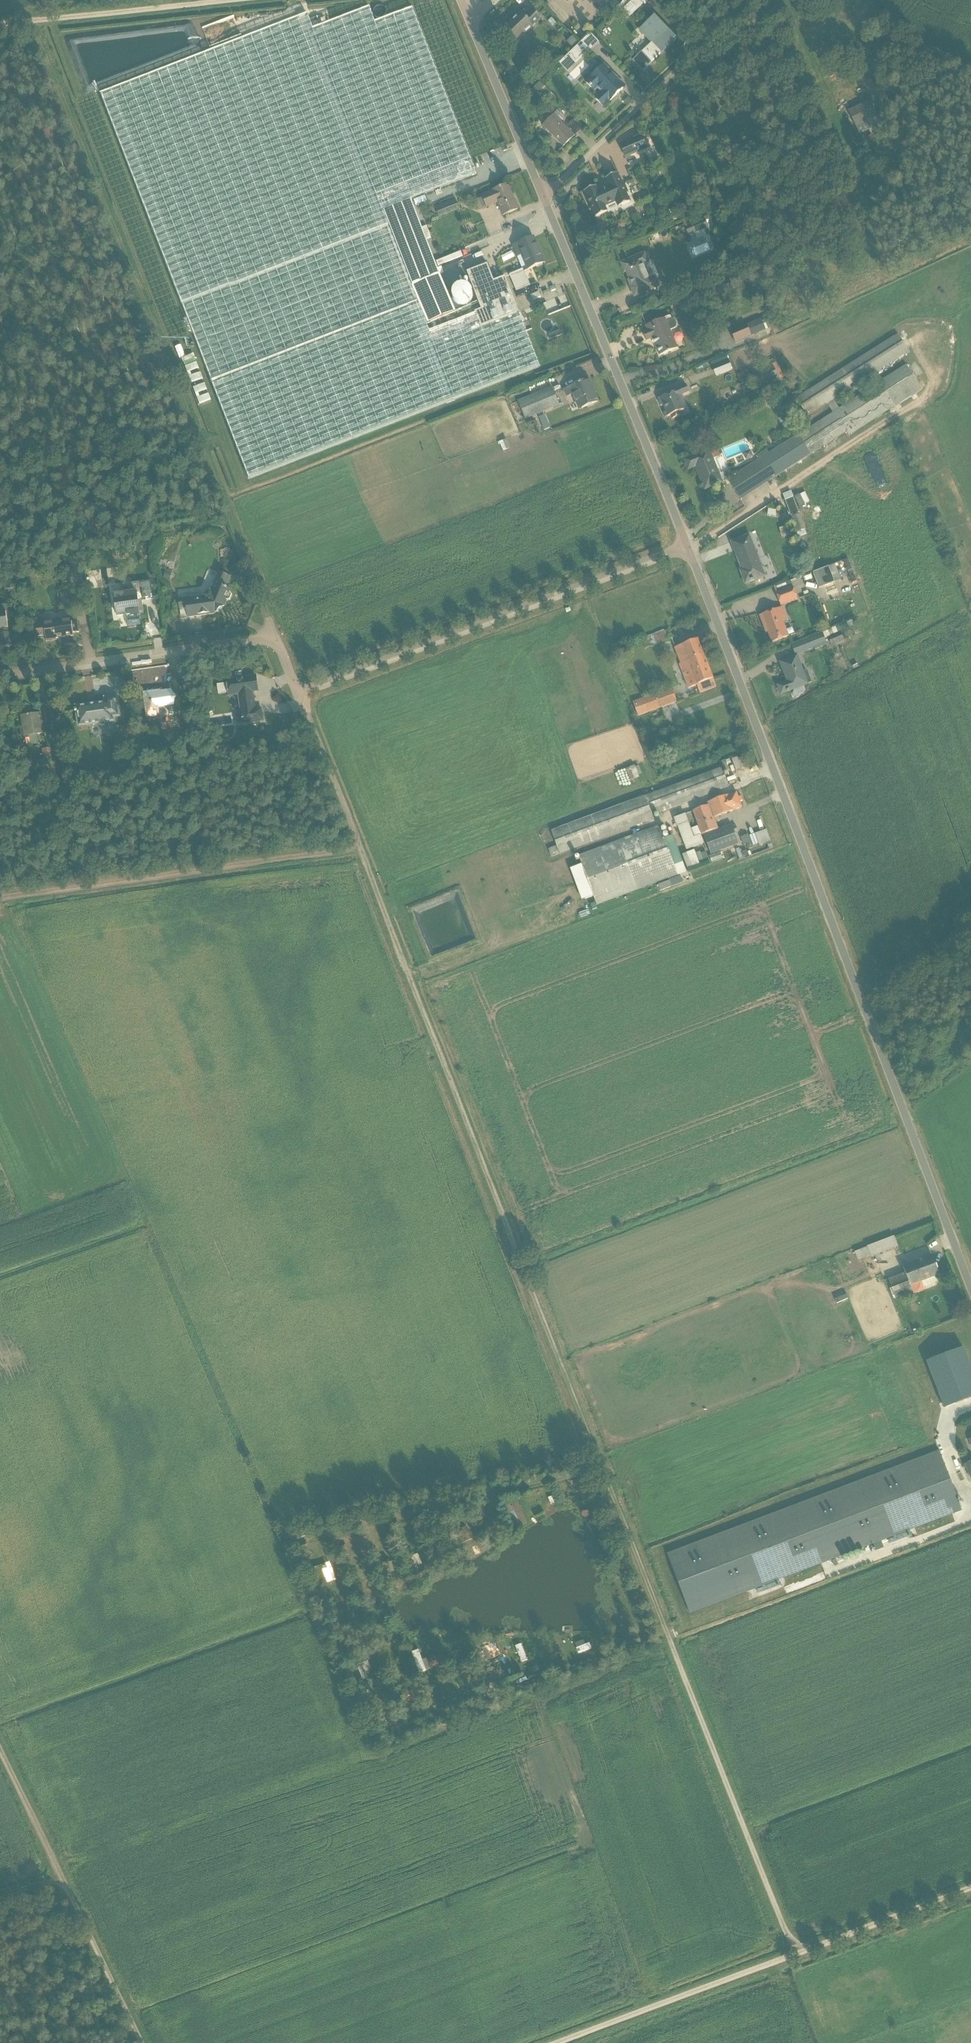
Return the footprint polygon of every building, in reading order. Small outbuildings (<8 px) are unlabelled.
[(628,3),(634,11),(646,0),(631,0),(628,3)] [(540,368),(505,277),(494,281),(488,264),(467,273),(481,310),(475,312),(476,314),(430,331),(427,325),(456,312),(411,199),(476,175),(412,10),(376,25),(370,9),(314,32),(308,16),(101,96),(250,480),(540,368)] [(521,13),(504,29),(516,42),(540,19),(532,11),(525,17),(521,13)] [(654,17),(639,31),(651,43),(633,60),(643,71),(649,66),(649,65),(672,43),(665,36),(669,32),(654,17)] [(568,73),(586,57),(584,55),(590,50),(582,42),(559,64),(568,73)] [(602,63),(610,54),(598,43),(590,52),(602,63)] [(604,65),(585,83),(594,93),(597,90),(600,93),(595,99),(603,107),(609,100),(610,102),(623,90),(620,87),(621,83),(604,65)] [(535,76),(540,81),(547,74),(542,70),(535,76)] [(552,103),(556,98),(540,82),(531,90),(535,93),(538,90),(552,103)] [(870,101),(848,112),(856,128),(877,117),(870,101)] [(563,147),(575,137),(561,121),(564,119),(557,112),(543,126),(563,147)] [(641,137),(621,146),(626,159),(647,149),(641,137)] [(618,208),(630,203),(627,194),(628,193),(624,184),(622,185),(617,174),(606,179),(609,188),(598,193),(596,187),(584,192),(596,218),(608,213),(605,208),(616,203),(618,208)] [(519,210),(508,185),(481,195),(482,197),(474,201),(479,211),(486,207),(487,209),(496,204),(503,217),(519,210)] [(459,210),(454,199),(434,207),(439,218),(459,210)] [(705,218),(684,227),(688,237),(695,234),(697,239),(706,236),(704,230),(709,229),(705,218)] [(516,293),(530,286),(524,272),(544,263),(538,249),(537,250),(535,246),(537,246),(534,238),(513,247),(522,269),(509,275),(516,293)] [(630,288),(634,297),(659,286),(655,276),(650,278),(645,265),(650,263),(645,253),(620,263),(624,273),(626,272),(632,287),(630,288)] [(713,296),(726,292),(723,283),(710,288),(713,296)] [(660,356),(678,348),(671,331),(675,329),(677,325),(675,321),(672,319),(671,317),(669,317),(645,326),(647,331),(643,333),(646,341),(653,339),(660,356)] [(735,345),(752,338),(751,337),(771,329),(767,320),(762,322),(761,319),(746,325),(746,324),(730,330),(735,345)] [(559,331),(547,335),(549,340),(561,336),(559,331)] [(923,391),(906,366),(839,408),(834,400),(908,352),(897,335),(797,399),(807,417),(827,404),(833,413),(757,461),(727,480),(740,501),(846,432),(849,436),(923,391)] [(708,363),(714,377),(731,370),(726,356),(708,363)] [(761,389),(783,377),(774,359),(761,366),(762,369),(758,371),(757,368),(751,371),(761,389)] [(578,410),(598,402),(589,380),(563,391),(566,398),(572,396),(578,410)] [(689,393),(686,385),(674,390),(675,392),(657,399),(660,407),(663,406),(667,417),(671,416),(672,419),(681,416),(679,412),(687,409),(682,396),(689,393)] [(560,406),(552,387),(518,401),(526,420),(560,406)] [(697,415),(706,416),(707,407),(698,406),(697,415)] [(705,490),(723,482),(722,481),(725,480),(722,473),(720,474),(713,459),(720,456),(717,447),(684,460),(688,470),(696,467),(705,490)] [(783,494),(791,517),(799,514),(793,498),(794,498),(791,491),(783,494)] [(801,511),(806,509),(800,495),(794,497),(799,507),(801,511)] [(801,514),(791,518),(797,536),(804,534),(803,531),(806,530),(801,514)] [(782,539),(792,536),(789,526),(779,529),(782,539)] [(745,584),(766,577),(750,535),(732,543),(743,574),(742,575),(745,584)] [(174,570),(177,558),(160,553),(156,566),(158,566),(157,570),(165,572),(166,569),(174,570)] [(853,583),(857,582),(847,557),(843,559),(853,583)] [(64,561),(71,588),(88,584),(83,568),(79,569),(76,558),(64,561)] [(812,573),(818,589),(841,580),(835,564),(812,573)] [(163,581),(170,583),(172,573),(166,571),(163,581)] [(231,592),(225,590),(230,579),(219,574),(212,592),(210,593),(209,592),(203,597),(204,597),(202,599),(190,601),(190,599),(179,601),(180,610),(187,609),(189,619),(216,615),(215,609),(219,606),(224,608),(227,602),(230,602),(232,597),(230,594),(231,592)] [(790,581),(774,588),(781,606),(798,600),(793,586),(792,586),(790,581)] [(131,617),(140,616),(138,601),(141,601),(141,603),(153,601),(151,588),(140,590),(139,584),(122,586),(123,595),(115,597),(118,618),(131,616),(131,617)] [(65,607),(76,605),(75,598),(69,599),(68,594),(63,594),(65,607)] [(13,648),(12,635),(10,635),(7,614),(8,613),(7,606),(0,607),(0,633),(0,635),(0,636),(0,648),(0,650),(13,648)] [(764,624),(772,643),(789,636),(783,622),(788,620),(783,607),(759,616),(763,624),(764,624)] [(74,635),(79,634),(78,620),(44,625),(43,619),(35,620),(38,639),(39,639),(40,640),(43,639),(44,638),(46,638),(47,643),(57,642),(57,640),(63,639),(63,640),(74,638),(74,635)] [(642,640),(645,649),(671,639),(668,630),(642,640)] [(800,641),(803,649),(827,640),(824,633),(800,641)] [(699,693),(716,687),(698,639),(674,648),(680,664),(679,665),(688,689),(696,686),(699,693)] [(808,684),(812,683),(807,671),(804,672),(798,656),(780,663),(787,682),(778,686),(781,694),(793,690),(794,692),(792,694),(793,697),(796,698),(798,697),(799,694),(803,693),(804,691),(803,687),(809,685),(808,684)] [(85,693),(94,692),(93,678),(84,679),(85,693)] [(242,725),(263,722),(262,711),(255,712),(255,708),(253,709),(252,701),(254,701),(253,694),(258,693),(256,678),(227,682),(230,698),(238,697),(242,725)] [(175,715),(189,713),(184,682),(171,684),(172,693),(162,695),(162,694),(154,695),(154,693),(143,694),(148,722),(154,721),(154,718),(161,717),(159,709),(174,707),(175,715)] [(672,688),(633,702),(638,717),(677,703),(672,688)] [(115,720),(120,719),(117,698),(105,699),(106,704),(76,708),(77,712),(75,712),(78,729),(99,726),(100,727),(101,728),(102,728),(104,727),(105,726),(105,725),(116,724),(115,720)] [(133,711),(141,710),(140,699),(132,700),(133,711)] [(42,724),(41,715),(22,718),(23,729),(20,729),(22,741),(30,740),(31,747),(39,746),(38,736),(45,735),(45,739),(52,737),(50,723),(42,724)] [(211,759),(226,757),(225,750),(220,751),(220,745),(209,746),(211,759)] [(44,762),(53,761),(51,749),(43,750),(44,762)] [(52,771),(64,770),(62,750),(53,751),(55,763),(51,764),(52,771)] [(736,772),(747,768),(743,758),(738,759),(737,757),(731,759),(736,772)] [(626,769),(630,781),(634,779),(636,785),(641,783),(639,776),(642,775),(639,767),(636,767),(635,766),(626,769)] [(722,768),(551,832),(557,846),(548,849),(551,858),(560,855),(654,820),(652,814),(729,787),(722,768)] [(708,806),(713,818),(714,818),(742,807),(740,802),(743,801),(742,797),(738,798),(736,793),(707,804),(708,806)] [(714,818),(713,818),(708,806),(692,812),(701,835),(718,829),(714,818)] [(674,818),(686,851),(704,844),(701,835),(694,837),(685,814),(674,818)] [(711,856),(739,845),(732,825),(703,835),(711,856)] [(660,826),(579,856),(582,864),(571,868),(583,901),(581,901),(583,905),(592,902),(590,898),(593,897),(597,905),(686,873),(672,836),(664,839),(660,826)] [(759,846),(771,842),(766,830),(755,834),(754,834),(749,836),(749,835),(740,838),(743,845),(746,844),(748,850),(753,848),(751,843),(752,842),(753,846),(758,844),(759,846)] [(739,860),(748,856),(746,851),(741,853),(739,849),(735,850),(739,860)] [(688,870),(709,862),(705,853),(701,854),(700,852),(696,854),(694,850),(682,855),(688,870)] [(853,1248),(856,1259),(896,1248),(893,1237),(853,1248)] [(939,1275),(932,1256),(903,1267),(906,1273),(889,1280),(896,1298),(913,1292),(910,1286),(921,1282),(923,1287),(923,1286),(926,1288),(935,1284),(936,1281),(934,1277),(939,1275)] [(939,1450),(668,1553),(691,1614),(873,1544),(876,1551),(884,1548),(881,1541),(893,1537),(894,1538),(888,1540),(889,1544),(911,1536),(910,1532),(896,1537),(896,1536),(961,1511),(939,1450)] [(588,1503),(594,1500),(588,1486),(582,1488),(588,1503)] [(505,1510),(514,1530),(522,1527),(521,1525),(527,1523),(517,1500),(515,1501),(513,1498),(508,1501),(507,1500),(503,1501),(507,1509),(505,1510)] [(599,1517),(596,1507),(591,1509),(593,1516),(594,1516),(595,1518),(599,1517)] [(467,1527),(456,1532),(461,1544),(472,1539),(467,1527)] [(346,1545),(341,1547),(344,1558),(349,1556),(346,1545)] [(308,1546),(299,1549),(302,1558),(312,1555),(308,1546)] [(418,1554),(407,1558),(412,1573),(418,1571),(417,1567),(422,1565),(418,1554)] [(306,1559),(300,1561),(303,1571),(309,1569),(306,1559)] [(387,1566),(385,1561),(379,1563),(384,1581),(391,1580),(389,1573),(393,1572),(391,1565),(387,1566)] [(331,1563),(307,1571),(314,1590),(337,1581),(331,1563)] [(520,1644),(514,1647),(522,1663),(527,1661),(520,1644)] [(494,1649),(487,1651),(491,1661),(498,1658),(494,1649)] [(422,1660),(418,1650),(412,1652),(420,1674),(426,1671),(426,1670),(430,1669),(427,1659),(422,1660)] [(432,1667),(439,1665),(435,1656),(432,1656),(432,1658),(429,1659),(432,1667)] [(368,1661),(356,1666),(363,1681),(369,1679),(366,1673),(372,1671),(368,1661)] [(375,1726),(382,1723),(379,1713),(372,1715),(375,1726)]
